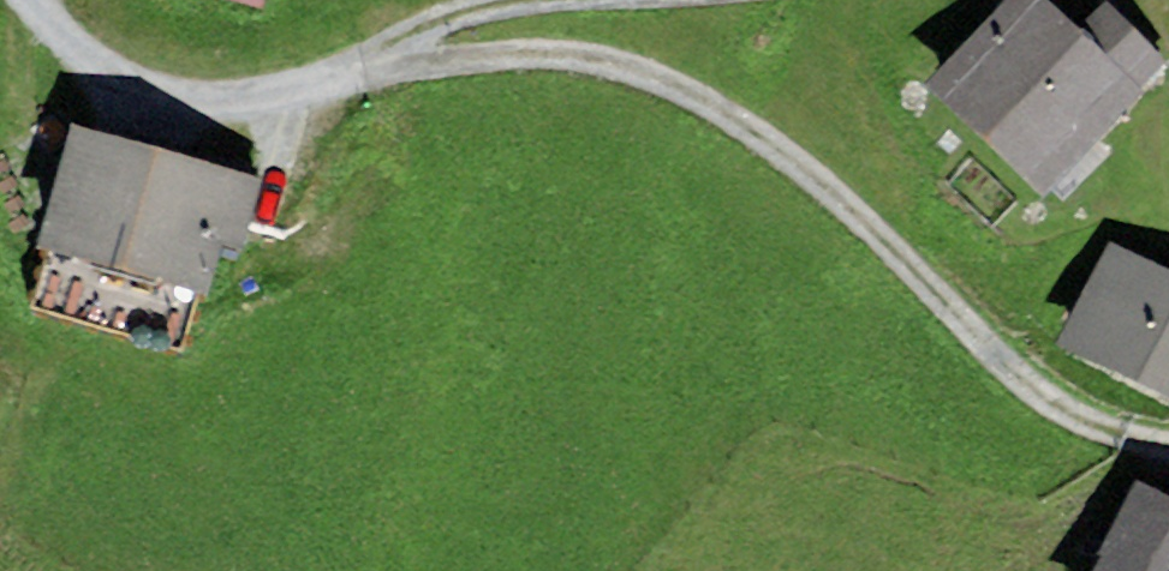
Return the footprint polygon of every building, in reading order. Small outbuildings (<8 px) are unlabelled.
[(1168,60),(1105,0),(1100,0),(1079,23),(1055,0),(999,0),(922,80),(1040,193),(1168,60)] [(262,175),(72,119),(36,242),(208,293),(223,242),(240,247),(262,175)] [(1108,241),(1058,346),(1168,398),(1168,269),(1108,241)] [(1133,479),(1100,547),(1103,549),(1091,570),(1168,570),(1168,497),(1133,479)]
